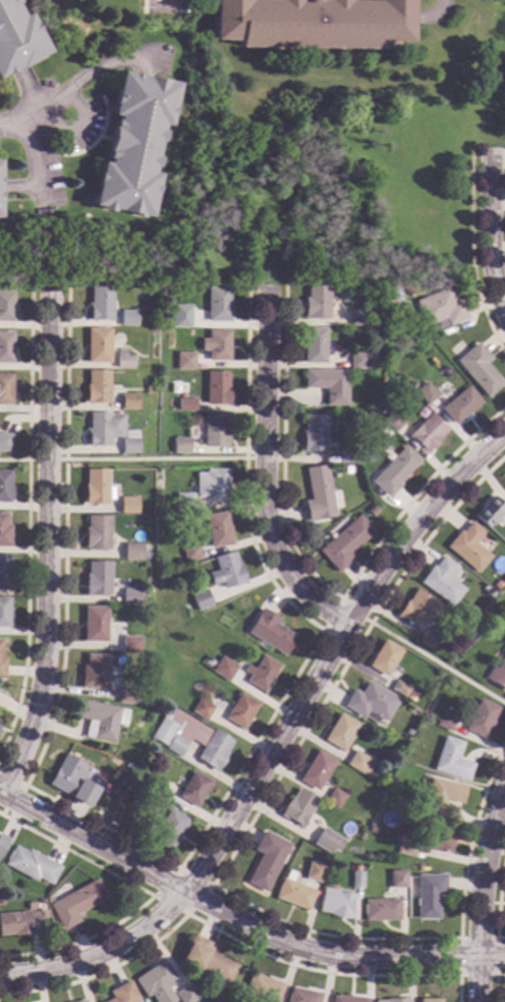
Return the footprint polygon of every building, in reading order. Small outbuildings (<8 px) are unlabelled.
[(46,52),(0,76),(0,0),(14,0),(15,3),(13,4),(19,16),(25,13),(46,52)] [(213,40),(214,0),(249,0),(277,0),(298,0),(305,0),(318,0),(325,0),(346,0),(346,1),(374,1),(374,0),(409,0),(409,43),(383,43),(383,49),(238,47),(238,41),(213,40)] [(175,84),(167,127),(160,126),(159,131),(161,131),(159,143),(157,142),(154,157),(156,157),(154,169),(151,168),(150,173),(156,174),(148,216),(92,206),(100,163),(106,164),(107,159),(105,158),(113,121),(115,121),(116,116),(110,115),(118,73),(147,79),(175,84)] [(414,293),(408,295),(405,287),(411,285),(414,293)] [(111,321),(90,320),(90,287),(111,288),(111,321)] [(328,320),(306,319),(306,317),(304,317),(304,298),(307,298),(307,287),(329,287),(328,320)] [(229,303),(231,303),(230,323),(208,322),(208,288),(229,288),(229,303)] [(453,303),(459,300),(467,318),(438,330),(435,322),(425,326),(415,302),(448,289),(453,303)] [(13,322),(0,321),(0,292),(13,293),(13,322)] [(135,326),(119,326),(119,311),(135,311),(135,326)] [(365,326),(350,326),(350,311),(365,312),(365,326)] [(193,327),(177,327),(177,312),(193,312),(193,327)] [(324,364),(303,363),(304,328),(325,329),(324,364)] [(108,364),(87,363),(87,329),(109,329),(108,364)] [(229,361),(208,361),(208,350),(201,350),(201,340),(208,340),(208,330),(229,331),(229,361)] [(12,364),(0,363),(0,333),(12,333),(12,364)] [(490,359),(485,364),(502,384),(487,397),(456,361),(476,343),(490,359)] [(125,356),(132,356),(132,369),(115,369),(115,356),(116,356),(117,350),(125,350),(125,356)] [(194,370),(177,370),(177,353),(195,353),(194,370)] [(372,368),(349,368),(349,354),(372,354),(372,368)] [(451,374),(445,378),(440,371),(445,366),(451,374)] [(108,404),(89,404),(89,405),(85,405),(86,385),(87,385),(87,371),(108,371),(108,404)] [(346,406),(325,405),(325,388),(303,388),(303,371),(346,371),(346,406)] [(227,387),(229,387),(229,405),(207,405),(207,372),(228,372),(227,387)] [(11,406),(0,405),(0,374),(12,375),(11,406)] [(436,397),(426,405),(415,392),(425,383),(436,397)] [(480,403),(453,425),(440,409),(467,387),(480,403)] [(136,409),(121,409),(121,395),(136,395),(136,409)] [(195,411),(179,411),(179,399),(195,399),(195,411)] [(404,422),(394,432),(382,421),(392,410),(404,422)] [(110,415),(123,415),(122,437),(110,437),(110,446),(91,446),(91,448),(88,448),(88,434),(85,429),(88,429),(88,413),(110,413),(110,415)] [(446,429),(426,452),(409,436),(430,413),(446,429)] [(226,427),(227,427),(227,446),(226,446),(226,447),(204,447),(204,415),(226,415),(226,427)] [(325,452),(302,451),(303,432),(304,432),(304,415),(325,416),(325,452)] [(137,454),(121,454),(121,439),(125,439),(125,431),(137,431),(137,454)] [(10,452),(0,452),(0,434),(11,434),(10,452)] [(190,453),(173,453),(173,439),(190,439),(190,453)] [(419,461),(398,484),(400,485),(387,498),(371,482),(404,447),(419,461)] [(362,464),(338,463),(338,449),(362,449),(362,464)] [(333,517),(316,520),(316,521),(307,522),(304,502),(310,501),(304,469),(325,465),(333,517)] [(106,487),(112,487),(112,500),(107,500),(107,504),(88,504),(88,506),(84,506),(84,486),(86,486),(86,470),(107,470),(106,487)] [(228,501),(207,501),(207,498),(196,497),(197,474),(206,474),(206,470),(228,470),(228,501)] [(9,502),(0,502),(0,472),(10,472),(9,502)] [(504,509),(487,528),(473,516),(491,496),(504,509)] [(135,514),(119,513),(119,498),(136,498),(135,514)] [(377,510),(370,517),(365,512),(372,505),(377,510)] [(228,526),(229,526),(232,545),(210,548),(205,515),(226,512),(228,526)] [(9,548),(0,548),(0,514),(7,514),(7,526),(10,526),(9,548)] [(373,532),(350,553),(354,558),(337,573),(318,551),(357,515),(373,532)] [(108,550),(85,550),(86,548),(84,548),(84,529),(86,529),(86,517),(108,517),(108,550)] [(482,532),(473,545),(488,556),(477,571),(446,548),(459,531),(462,533),(469,523),(482,532)] [(201,559),(184,562),(181,545),(198,543),(201,559)] [(141,554),(146,554),(146,561),(122,561),(123,544),(141,544),(141,554)] [(238,565),(239,565),(245,583),(241,585),(241,583),(223,589),(213,558),(233,552),(238,565)] [(8,591),(0,591),(0,556),(8,556),(8,591)] [(442,557),(455,566),(447,578),(463,590),(451,606),(418,583),(431,566),(434,568),(442,557)] [(108,595),(84,595),(84,574),(86,574),(87,562),(108,563),(108,595)] [(137,606),(121,605),(122,589),(138,590),(137,606)] [(212,604),(197,611),(190,596),(206,589),(212,604)] [(438,605),(425,626),(418,622),(414,628),(395,616),(405,601),(407,602),(414,590),(438,605)] [(8,628),(0,628),(0,599),(8,599),(8,628)] [(104,642),(82,641),(83,607),(104,607),(104,642)] [(279,620),(276,625),(295,637),(284,656),(246,633),(260,609),(279,620)] [(439,637),(432,649),(418,641),(425,629),(439,637)] [(138,655),(120,655),(120,637),(138,637),(138,655)] [(401,652),(385,677),(367,666),(383,640),(401,652)] [(495,669),(504,653),(504,691),(485,679),(492,667),(495,669)] [(105,686),(82,687),(81,666),(86,666),(85,657),(104,656),(105,686)] [(279,666),(263,693),(245,682),(261,656),(279,666)] [(236,666),(227,682),(211,672),(221,657),(236,666)] [(409,690),(403,699),(389,690),(395,681),(409,690)] [(396,700),(384,722),(378,719),(375,723),(362,716),(362,717),(343,707),(353,690),(360,694),(366,683),(396,700)] [(136,687),(135,704),(117,703),(117,686),(136,687)] [(256,704),(241,729),(224,719),(239,694),(256,704)] [(212,708),(204,721),(190,712),(198,699),(212,708)] [(126,711),(123,726),(115,724),(111,743),(83,737),(86,721),(73,718),(77,700),(126,711)] [(498,709),(492,721),(493,722),(485,739),(465,730),(479,700),(498,709)] [(457,719),(450,733),(435,725),(442,711),(457,719)] [(165,713),(199,733),(204,726),(231,742),(225,752),(228,754),(219,768),(218,767),(215,772),(194,759),(195,757),(182,750),(178,758),(163,749),(164,747),(148,737),(159,717),(161,718),(165,713)] [(356,724),(350,736),(351,736),(342,752),(323,740),(338,714),(356,724)] [(411,731),(408,736),(403,733),(405,728),(411,731)] [(462,743),(457,759),(472,764),(466,782),(431,770),(443,736),(462,743)] [(334,761),(316,791),(298,781),(316,751),(334,761)] [(372,763),(364,776),(345,765),(354,751),(372,763)] [(83,764),(80,770),(85,773),(81,781),(96,790),(87,806),(47,784),(63,754),(83,764)] [(192,772),(210,783),(196,808),(177,797),(192,772)] [(464,787),(460,804),(445,801),(441,816),(423,812),(430,779),(464,787)] [(316,800),(300,827),(285,818),(284,821),(278,817),(290,797),(291,798),(297,788),(316,800)] [(345,796),(337,809),(324,801),(332,788),(345,796)] [(187,820),(169,850),(150,839),(168,809),(187,820)] [(378,825),(375,835),(368,833),(370,823),(378,825)] [(326,830),(325,831),(342,841),(334,854),(330,852),(328,855),(310,844),(322,827),(326,830)] [(288,845),(264,892),(246,883),(260,854),(253,850),(262,832),(288,845)] [(9,839),(0,856),(0,835),(9,839)] [(418,839),(414,857),(396,853),(400,835),(418,839)] [(26,853),(28,851),(59,867),(50,885),(37,878),(35,882),(4,866),(14,846),(26,853)] [(325,865),(320,883),(303,879),(308,861),(325,865)] [(358,872),(361,872),(361,888),(352,888),(352,867),(358,867),(358,872)] [(404,887),(390,888),(389,872),(404,871),(404,887)] [(445,897),(438,897),(438,920),(416,920),(416,875),(445,875),(445,897)] [(314,891),(306,911),(274,898),(281,879),(314,891)] [(105,898),(74,915),(78,922),(62,931),(48,905),(95,880),(105,898)] [(355,896),(352,911),(353,912),(352,920),(328,915),(328,914),(317,912),(322,890),(355,896)] [(399,921),(364,921),(363,900),(398,900),(399,921)] [(11,934),(0,936),(0,915),(28,912),(28,916),(37,915),(40,933),(12,937),(11,934)] [(211,944),(207,950),(237,966),(227,985),(180,960),(193,935),(211,944)] [(175,1000),(172,1001),(154,1001),(149,995),(145,997),(134,980),(163,961),(175,979),(170,982),(172,985),(167,989),(175,1000)] [(283,986),(277,1001),(268,1001),(243,992),(251,973),(283,986)] [(128,981),(139,1001),(105,1001),(112,999),(108,992),(128,981)] [(198,999),(193,1001),(179,1001),(174,993),(189,984),(198,999)] [(321,994),(319,1001),(288,1001),(291,988),(321,994)]
